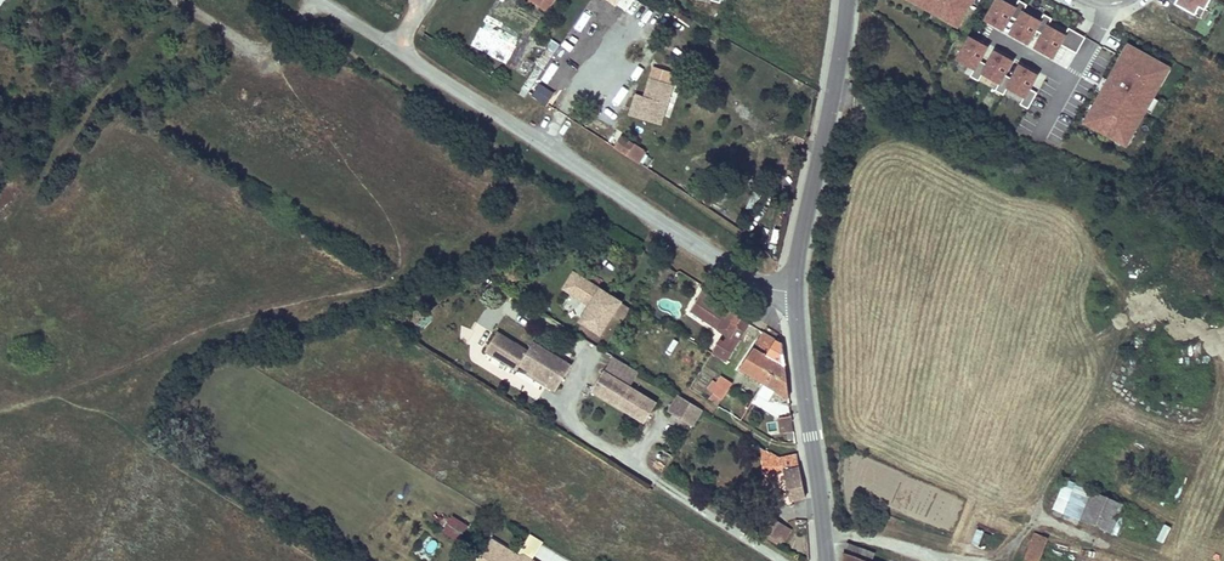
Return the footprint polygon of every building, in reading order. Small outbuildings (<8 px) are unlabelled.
[(915,9),(916,6),(909,2),(911,0),(900,0),(915,9)] [(909,2),(916,6),(938,18),(945,22),(947,18),(958,25),(972,0),(911,0),(909,2)] [(1016,23),(1021,14),(1022,14),(1026,7),(1017,2),(1013,10),(996,0),(984,22),(1002,32),(1009,19),(1016,23)] [(1211,0),(1178,0),(1175,5),(1200,20),(1211,0)] [(1041,36),(1046,28),(1047,28),(1051,21),(1042,16),(1038,23),(1022,14),(1021,14),(1016,23),(1009,36),(1027,46),(1034,32),(1041,36)] [(958,25),(947,18),(945,22),(938,18),(936,20),(955,31),(958,25)] [(1075,55),(1084,39),(1067,30),(1063,37),(1047,28),(1046,28),(1041,36),(1034,50),(1052,60),(1059,46),(1075,55)] [(968,40),(956,62),(973,71),(969,79),(978,83),(982,76),(981,76),(986,67),(979,63),(986,50),(968,40)] [(1124,60),(1131,49),(1125,46),(1115,63),(1117,65),(1121,58),(1124,60)] [(1094,115),(1088,126),(1121,145),(1128,133),(1131,135),(1144,112),(1152,98),(1158,87),(1161,81),(1158,79),(1164,68),(1131,49),(1124,60),(1121,58),(1117,65),(1108,82),(1100,95),(1098,99),(1091,113),(1094,115)] [(981,76),(982,76),(998,85),(994,92),(1003,97),(1007,90),(1006,90),(1011,81),(1004,77),(1011,63),(993,54),(986,67),(981,76)] [(673,73),(653,67),(644,97),(636,95),(629,116),(660,125),(672,85),(670,85),(673,73)] [(1006,90),(1007,90),(1023,99),(1019,106),(1027,111),(1036,95),(1029,91),(1036,77),(1018,67),(1011,81),(1006,90)] [(1161,81),(1158,87),(1160,88),(1170,71),(1164,68),(1158,79),(1161,81)] [(1100,95),(1108,82),(1102,79),(1095,92),(1100,95)] [(1150,115),(1158,102),(1152,98),(1144,112),(1150,115)] [(1082,123),(1088,126),(1094,115),(1091,113),(1088,111),(1082,123)] [(1127,148),(1134,136),(1131,135),(1128,133),(1121,145),(1127,148)] [(622,137),(615,147),(639,164),(646,154),(622,137)] [(622,301),(574,273),(565,289),(592,305),(582,322),(603,334),(622,301)] [(724,334),(712,351),(727,360),(754,320),(745,314),(742,317),(720,303),(723,299),(705,287),(690,310),(724,334)] [(622,320),(630,306),(622,301),(614,316),(622,320)] [(763,330),(753,346),(764,353),(784,365),(782,342),(773,337),(763,330)] [(498,335),(488,354),(518,370),(521,365),(533,372),(553,383),(551,386),(560,391),(574,365),(535,343),(530,352),(498,335)] [(753,346),(739,368),(788,397),(784,365),(764,353),(753,346)] [(661,402),(607,370),(596,389),(649,421),(661,402)] [(553,383),(533,372),(531,375),(551,386),(553,383)] [(707,389),(722,399),(733,384),(722,376),(717,383),(713,381),(707,389)] [(706,410),(679,394),(670,411),(695,426),(706,410)] [(791,416),(778,418),(780,434),(794,433),(791,416)] [(766,473),(774,471),(768,449),(759,443),(766,473)] [(781,456),(768,449),(774,471),(784,469),(781,456)] [(797,454),(781,456),(784,469),(786,477),(801,476),(797,454)] [(801,476),(786,477),(791,500),(805,497),(801,476)] [(1124,505),(1094,494),(1083,520),(1113,532),(1124,505)] [(458,540),(468,523),(451,513),(441,530),(458,540)] [(759,534),(774,544),(784,529),(768,519),(759,534)] [(976,528),(972,543),(985,547),(990,532),(976,528)] [(1034,532),(1024,560),(1040,560),(1048,538),(1034,532)] [(522,553),(519,555),(491,538),(477,560),(536,560),(522,553)] [(847,542),(843,556),(843,560),(872,560),(875,553),(847,542)]
